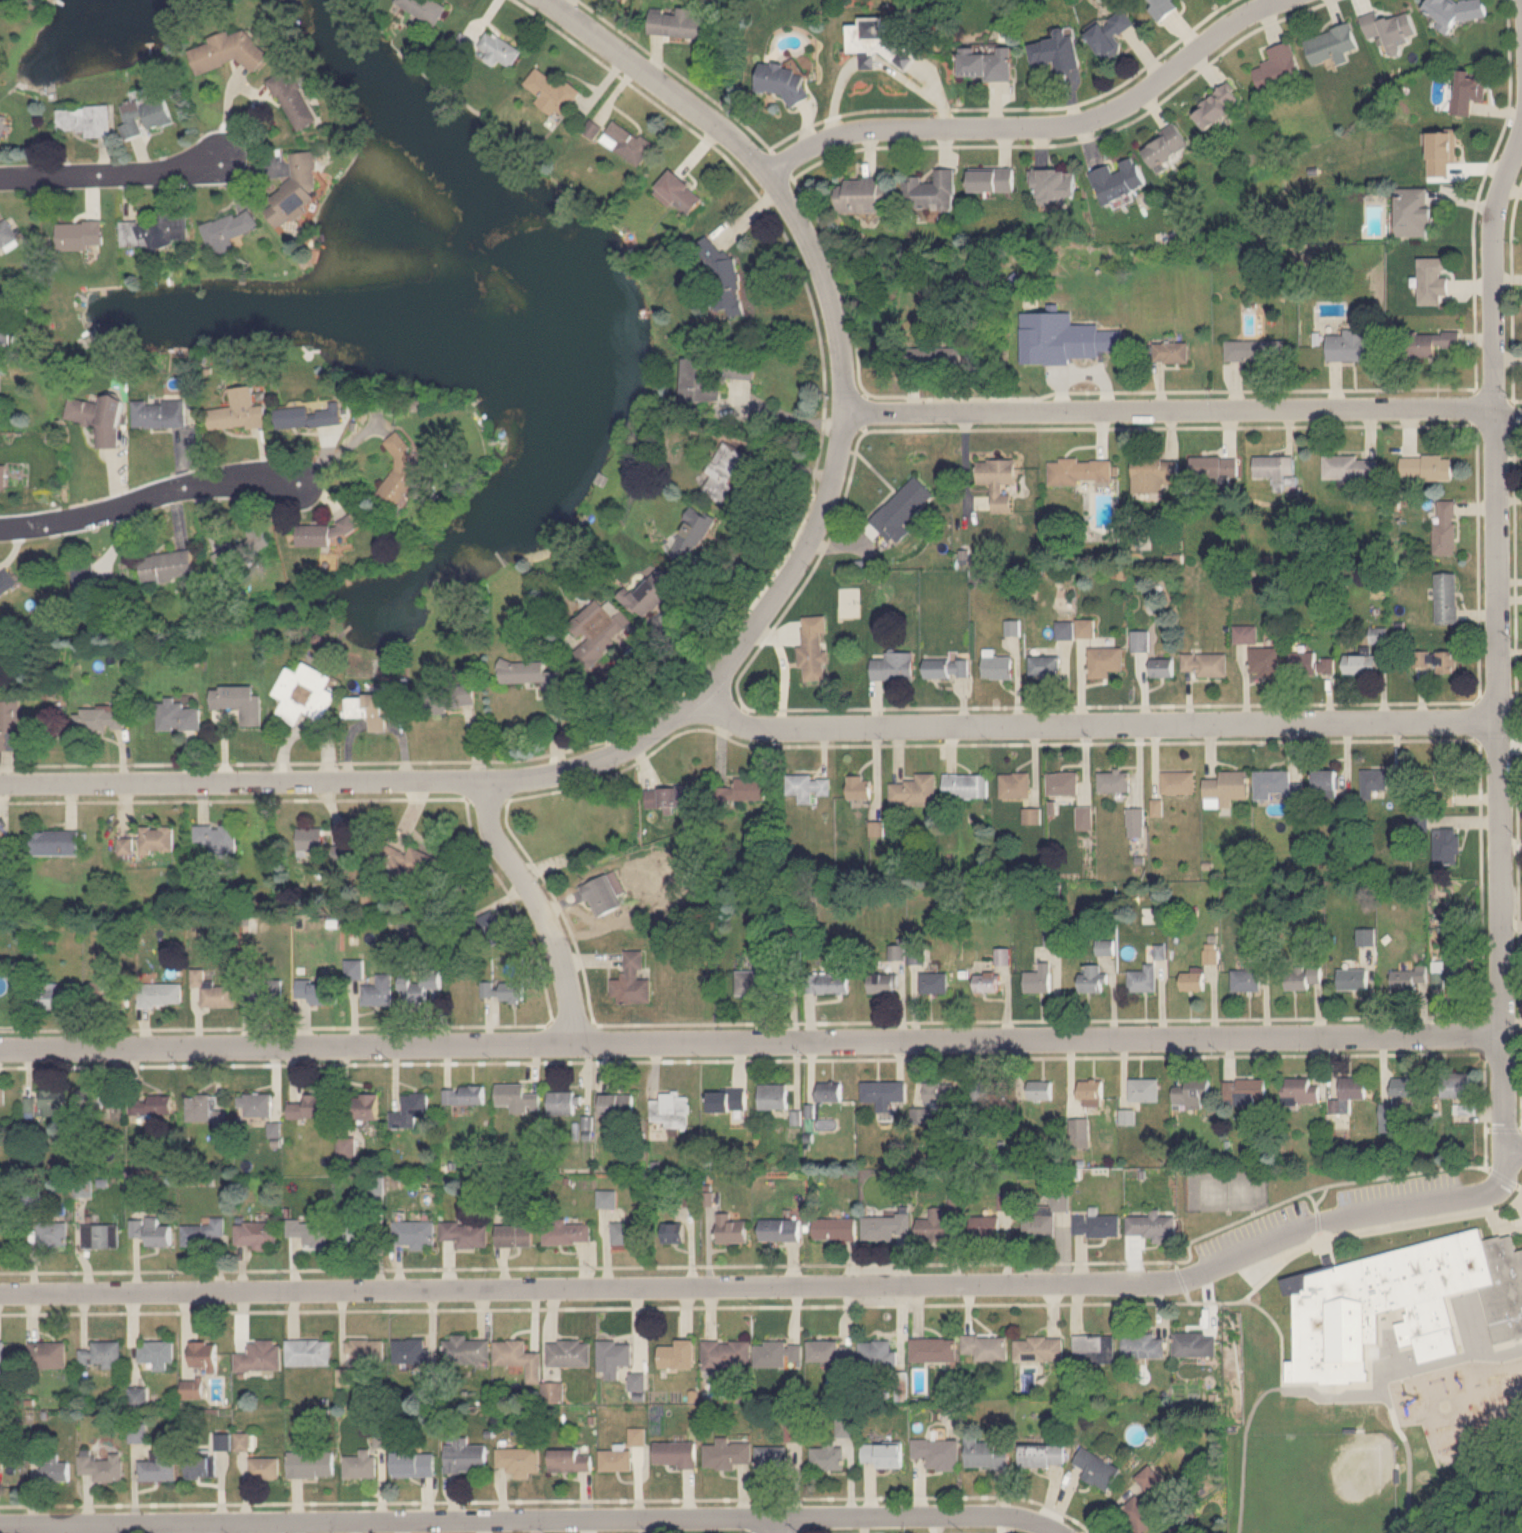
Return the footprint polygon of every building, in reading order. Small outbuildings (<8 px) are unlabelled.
[(395,3),(436,25),(447,5),(438,0),(397,0),(395,3)] [(1155,4),(1150,8),(1161,23),(1181,8),(1176,0),(1152,0),(1155,4)] [(1488,16),(1487,0),(1453,0),(1433,0),(1434,13),(1438,12),(1439,30),(1457,29),(1456,19),(1488,16)] [(648,34),(706,39),(708,18),(692,17),(693,9),(678,7),(678,14),(649,11),(648,34)] [(1087,32),(1105,61),(1124,50),(1117,37),(1136,25),(1126,9),(1087,32)] [(1419,36),(1409,10),(1382,20),(1378,10),(1361,16),(1368,35),(1383,29),(1390,47),(1419,36)] [(924,52),(899,32),(899,17),(865,18),(859,25),(850,25),(850,52),(864,52),(864,68),(878,68),(877,53),(886,53),(908,71),(924,52)] [(1305,38),(1313,64),(1336,56),(1339,64),(1350,61),(1347,51),(1360,47),(1352,23),(1305,38)] [(189,50),(198,74),(245,58),(248,69),(265,63),(253,27),(231,35),(229,31),(209,38),(211,43),(189,50)] [(489,52),(485,59),(497,66),(501,61),(512,67),(522,49),(489,30),(479,46),(489,52)] [(1029,44),(1034,66),(1056,61),(1058,73),(1082,67),(1074,34),(1029,44)] [(1269,46),(1272,61),(1254,65),(1260,90),(1303,79),(1293,40),(1269,46)] [(473,43),(466,41),(464,51),(470,53),(473,43)] [(962,79),(1013,80),(1014,49),(963,48),(962,79)] [(758,92),(788,95),(788,104),(804,106),(808,68),(761,63),(758,92)] [(561,84),(538,66),(525,83),(541,96),(537,102),(559,119),(582,91),(566,78),(561,84)] [(1486,100),(1488,72),(1458,69),(1455,114),(1472,115),(1473,99),(1486,100)] [(319,120),(298,82),(291,85),(283,72),(270,79),(298,131),(319,120)] [(1194,110),(1209,129),(1244,100),(1229,82),(1194,110)] [(173,122),(165,98),(138,107),(136,101),(117,107),(128,139),(148,133),(147,130),(173,122)] [(86,138),(111,137),(110,106),(58,108),(58,132),(85,131),(86,138)] [(8,113),(0,112),(0,139),(3,139),(8,113)] [(639,166),(654,144),(615,119),(601,140),(639,166)] [(595,137),(601,127),(591,121),(585,131),(595,137)] [(1156,167),(1192,145),(1178,122),(1142,145),(1156,167)] [(1430,131),(1430,175),(1457,175),(1457,131),(1430,131)] [(294,180),(281,181),(282,191),(273,192),(274,204),(271,205),(272,214),(320,210),(315,152),(291,154),(294,180)] [(1091,171),(1103,203),(1148,186),(1136,154),(1120,161),(1123,168),(1115,171),(1111,163),(1091,171)] [(905,207),(955,208),(955,167),(936,167),(936,181),(923,181),(923,176),(905,176),(905,207)] [(970,191),(1015,191),(1015,167),(970,167),(970,191)] [(1077,167),(1034,168),(1034,200),(1078,199),(1077,167)] [(703,198),(673,169),(655,188),(686,217),(703,198)] [(891,211),(890,178),(839,178),(839,212),(891,211)] [(1433,187),(1396,187),(1396,234),(1432,235),(1433,187)] [(231,238),(258,225),(250,206),(202,227),(215,254),(234,246),(231,238)] [(121,246),(190,243),(188,214),(120,217),(121,246)] [(8,217),(0,221),(0,247),(18,238),(8,217)] [(58,248),(104,248),(104,221),(58,221),(58,248)] [(1449,256),(1419,256),(1419,305),(1442,305),(1442,294),(1449,294),(1449,256)] [(12,343),(10,291),(0,292),(0,344),(12,343)] [(1022,364),(1064,364),(1064,358),(1099,358),(1099,350),(1123,350),(1123,330),(1100,330),(1100,325),(1070,325),(1070,311),(1059,311),(1059,304),(1048,304),(1048,311),(1022,311),(1022,364)] [(1367,330),(1344,330),(1344,333),(1328,333),(1328,361),(1367,361),(1367,330)] [(1439,356),(1439,346),(1461,346),(1461,331),(1403,331),(1403,356),(1439,356)] [(1226,340),(1226,361),(1283,361),(1283,340),(1226,340)] [(1189,362),(1189,342),(1155,342),(1155,362),(1189,362)] [(960,348),(908,348),(908,365),(960,365),(960,348)] [(683,356),(681,400),(721,401),(723,358),(683,356)] [(209,409),(210,430),(268,425),(266,405),(255,406),(253,386),(231,387),(233,407),(209,409)] [(121,396),(102,395),(102,402),(69,401),(68,422),(98,423),(97,447),(120,448),(121,396)] [(135,401),(135,427),(187,427),(187,401),(135,401)] [(344,424),(342,401),(329,402),(329,405),(277,409),(279,429),(344,424)] [(405,465),(417,447),(395,432),(385,446),(401,457),(374,497),(395,511),(419,475),(405,465)] [(710,473),(715,475),(706,492),(725,503),(743,471),(747,473),(755,459),(727,443),(710,473)] [(1454,479),(1454,455),(1401,455),(1401,479),(1454,479)] [(1238,478),(1238,456),(1191,456),(1191,478),(1238,478)] [(1255,478),(1295,478),(1295,456),(1255,456),(1255,478)] [(1324,456),(1324,478),(1379,478),(1379,456),(1324,456)] [(1178,458),(1133,458),(1133,492),(1164,492),(1164,483),(1178,483),(1178,458)] [(1016,459),(977,460),(978,483),(992,483),(993,513),(1013,512),(1013,493),(1004,493),(1004,484),(1016,484),(1016,459)] [(1049,459),(1049,484),(1079,484),(1079,481),(1112,481),(1112,459),(1049,459)] [(870,521),(896,546),(909,532),(903,526),(935,493),(915,474),(870,521)] [(1434,522),(1434,554),(1457,554),(1457,500),(1439,500),(1439,522),(1434,522)] [(698,552),(717,518),(694,505),(667,553),(705,574),(712,560),(698,552)] [(297,546),(331,545),(331,534),(354,533),(354,523),(297,524),(297,546)] [(249,540),(214,552),(219,567),(269,549),(261,526),(246,531),(249,540)] [(143,583),(195,577),(192,550),(140,556),(143,583)] [(19,584),(7,566),(0,571),(0,596),(19,584)] [(645,620),(670,594),(682,606),(693,595),(662,566),(637,592),(629,585),(619,595),(645,620)] [(1436,573),(1436,623),(1458,623),(1458,573),(1436,573)] [(612,600),(605,606),(598,598),(570,624),(586,642),(576,651),(589,666),(635,624),(612,600)] [(803,616),(804,645),(801,646),(802,680),(826,680),(826,663),(829,663),(829,650),(824,650),(823,633),(828,633),(827,615),(803,616)] [(1095,619),(1078,619),(1078,637),(1095,637),(1095,619)] [(1057,638),(1074,638),(1074,621),(1057,621),(1057,638)] [(1235,643),(1259,643),(1259,625),(1235,625),(1235,643)] [(1132,650),(1150,650),(1150,630),(1132,630),(1132,650)] [(1110,678),(1110,670),(1124,670),(1124,647),(1090,647),(1090,678),(1110,678)] [(1280,648),(1252,648),(1252,676),(1280,676),(1280,648)] [(914,679),(914,651),(887,651),(887,659),(873,659),(873,679),(914,679)] [(1458,674),(1458,651),(1414,651),(1414,666),(1438,666),(1438,674),(1458,674)] [(1335,674),(1335,658),(1318,658),(1318,652),(1292,652),(1292,674),(1335,674)] [(1228,653),(1183,653),(1183,676),(1228,676),(1228,653)] [(1378,663),(1372,663),(1372,654),(1346,654),(1346,674),(1378,674),(1378,663)] [(1030,678),(1060,678),(1060,656),(1030,656),(1030,678)] [(986,678),(1014,678),(1014,657),(986,657),(986,678)] [(1151,658),(1151,676),(1175,676),(1175,658),(1151,658)] [(969,659),(925,659),(925,677),(969,677),(969,659)] [(546,660),(502,662),(503,683),(544,681),(544,689),(564,688),(563,670),(546,671),(546,660)] [(324,721),(338,693),(329,688),(335,676),(306,661),(300,672),(289,666),(275,694),(285,700),(277,715),(298,725),(305,711),(324,721)] [(477,684),(425,687),(427,711),(478,707),(477,684)] [(263,725),(263,693),(257,693),(257,686),(213,686),(213,709),(243,709),(243,725),(263,725)] [(387,730),(387,694),(348,694),(348,717),(371,717),(371,730),(387,730)] [(20,750),(20,700),(0,700),(0,750),(20,750)] [(202,730),(202,707),(185,707),(185,701),(159,701),(159,730),(202,730)] [(124,705),(82,706),(82,714),(76,714),(76,730),(125,729),(124,705)] [(1160,769),(1194,768),(1195,791),(1161,792),(1160,769)] [(1339,769),(1315,769),(1315,796),(1339,796),(1339,769)] [(1362,769),(1362,800),(1376,800),(1376,791),(1404,791),(1404,769),(1362,769)] [(1221,778),(1204,778),(1204,798),(1248,798),(1248,771),(1221,770),(1221,778)] [(1254,771),(1255,799),(1272,799),(1272,792),(1288,792),(1288,799),(1304,798),(1304,782),(1290,782),(1290,770),(1254,771)] [(1130,792),(1130,771),(1099,771),(1099,792),(1130,792)] [(1048,794),(1079,794),(1079,773),(1048,772),(1048,794)] [(936,804),(936,773),(917,773),(917,782),(891,782),(891,804),(936,804)] [(1031,797),(1031,773),(1001,773),(1001,797),(1031,797)] [(787,774),(787,793),(799,793),(799,803),(813,803),(813,794),(830,794),(830,776),(813,776),(813,774),(787,774)] [(945,798),(989,798),(989,774),(945,774),(945,798)] [(848,800),(873,800),(873,776),(848,776),(848,800)] [(736,786),(718,786),(718,800),(766,800),(766,777),(736,777),(736,786)] [(645,786),(645,807),(692,807),(692,786),(645,786)] [(1161,800),(1152,800),(1152,815),(1161,815),(1161,800)] [(1077,830),(1093,830),(1093,806),(1077,806),(1077,830)] [(1145,836),(1145,807),(1127,807),(1127,836),(1145,836)] [(1041,808),(1024,808),(1024,823),(1041,823),(1041,808)] [(236,854),(236,824),(195,824),(195,843),(212,843),(212,854),(236,854)] [(174,825),(141,825),(141,852),(174,852),(174,825)] [(0,826),(0,845),(9,835),(0,826)] [(299,852),(324,852),(324,827),(299,827),(299,852)] [(1460,864),(1460,828),(1434,828),(1434,864),(1460,864)] [(33,854),(80,854),(80,830),(33,830),(33,854)] [(119,854),(134,854),(134,837),(119,837),(119,854)] [(441,859),(411,846),(408,853),(381,840),(373,858),(430,884),(441,859)] [(582,886),(597,918),(625,904),(609,873),(582,886)] [(1375,945),(1375,929),(1358,929),(1358,945),(1375,945)] [(1096,954),(1114,954),(1114,941),(1096,941),(1096,954)] [(1216,962),(1216,948),(1205,948),(1205,962),(1216,962)] [(652,1002),(651,978),(643,978),(643,950),(624,950),(625,978),(612,979),(612,1003),(652,1002)] [(909,962),(922,962),(922,950),(909,950),(909,962)] [(1446,988),(1446,979),(1471,979),(1471,951),(1447,950),(1447,961),(1433,961),(1433,987),(1446,988)] [(363,979),(363,959),(345,959),(345,979),(363,979)] [(1051,992),(1051,962),(1041,962),(1041,972),(1025,972),(1025,992),(1051,992)] [(736,995),(779,996),(779,963),(756,963),(756,971),(737,971),(736,995)] [(1079,974),(1079,992),(1103,992),(1103,964),(1085,964),(1085,974),(1079,974)] [(1128,991),(1156,991),(1156,964),(1145,964),(1145,971),(1128,971),(1128,991)] [(1321,965),(1285,965),(1285,988),(1321,988),(1321,965)] [(1427,965),(1392,965),(1392,989),(1417,989),(1417,982),(1427,982),(1427,965)] [(234,1006),(234,985),(204,985),(205,969),(192,968),(192,987),(202,987),(202,1006),(234,1006)] [(1233,990),(1260,990),(1260,968),(1233,968),(1233,990)] [(1338,989),(1367,989),(1367,968),(1338,968),(1338,989)] [(922,992),(950,992),(950,971),(922,971),(922,992)] [(851,972),(806,972),(806,992),(851,992),(851,972)] [(999,991),(999,972),(974,972),(974,991),(999,991)] [(1205,990),(1205,972),(1180,972),(1180,990),(1205,990)] [(898,973),(870,973),(870,992),(898,992),(898,973)] [(363,1005),(392,1005),(392,974),(376,974),(376,985),(363,985),(363,1005)] [(428,1003),(428,988),(442,988),(442,974),(423,974),(423,979),(402,979),(402,1003),(428,1003)] [(242,1003),(283,1003),(283,980),(242,980),(242,1003)] [(308,1004),(331,1004),(331,980),(295,980),(295,1000),(308,1000),(308,1004)] [(481,981),(481,999),(524,999),(524,981),(481,981)] [(130,1006),(130,982),(89,982),(89,1006),(130,1006)] [(140,983),(140,1006),(182,1006),(182,983),(140,983)] [(38,1006),(76,1006),(76,985),(38,985),(38,1006)] [(1441,1097),(1470,1097),(1470,1072),(1441,1072),(1441,1097)] [(1283,1103),(1320,1103),(1320,1090),(1310,1090),(1310,1077),(1283,1077),(1283,1103)] [(1366,1098),(1366,1077),(1340,1077),(1340,1098),(1366,1098)] [(1417,1095),(1417,1077),(1392,1077),(1392,1095),(1417,1095)] [(1159,1101),(1159,1078),(1129,1078),(1129,1101),(1159,1101)] [(1211,1098),(1211,1078),(1186,1078),(1186,1085),(1173,1085),(1173,1107),(1204,1107),(1204,1098),(1211,1098)] [(1266,1102),(1266,1078),(1224,1078),(1224,1102),(1266,1102)] [(1103,1079),(1079,1079),(1079,1098),(1103,1098),(1103,1079)] [(842,1080),(818,1080),(818,1101),(842,1101),(842,1080)] [(862,1101),(878,1101),(878,1111),(892,1111),(892,1101),(906,1101),(906,1080),(862,1080),(862,1101)] [(974,1080),(974,1101),(999,1101),(999,1080),(974,1080)] [(952,1081),(925,1081),(925,1102),(952,1102),(952,1081)] [(1030,1100),(1054,1100),(1054,1081),(1030,1081),(1030,1100)] [(497,1104),(512,1104),(512,1112),(541,1112),(541,1092),(525,1092),(525,1083),(497,1083),(497,1104)] [(788,1083),(758,1083),(758,1108),(788,1108),(788,1083)] [(484,1086),(443,1086),(443,1104),(484,1104),(484,1086)] [(65,1115),(65,1088),(42,1088),(42,1115),(65,1115)] [(122,1089),(80,1089),(80,1109),(122,1109),(122,1089)] [(747,1110),(747,1090),(709,1090),(709,1110),(747,1110)] [(549,1091),(549,1114),(576,1114),(576,1091),(549,1091)] [(272,1092),(239,1092),(239,1115),(272,1115),(272,1092)] [(415,1127),(416,1116),(428,1116),(428,1093),(403,1092),(403,1111),(390,1111),(389,1127),(415,1127)] [(690,1092),(659,1092),(659,1128),(690,1128),(690,1092)] [(211,1093),(186,1093),(186,1120),(211,1120),(211,1093)] [(377,1093),(354,1093),(354,1119),(377,1119),(377,1093)] [(601,1114),(635,1114),(635,1093),(601,1093),(601,1114)] [(288,1117),(326,1117),(326,1094),(303,1094),(303,1102),(288,1102),(288,1117)] [(172,1115),(172,1095),(130,1095),(130,1115),(172,1115)] [(36,1112),(34,1098),(27,1099),(28,1112),(36,1112)] [(933,1108),(913,1108),(913,1122),(933,1122),(933,1108)] [(1056,1238),(1056,1210),(1069,1210),(1070,1187),(1052,1187),(1051,1205),(1034,1205),(1034,1212),(1024,1212),(1024,1237),(1056,1238)] [(598,1207),(617,1207),(617,1190),(598,1190),(598,1207)] [(895,1241),(895,1233),(911,1233),(911,1206),(900,1206),(900,1216),(863,1216),(863,1241),(895,1241)] [(930,1207),(930,1218),(918,1218),(918,1241),(948,1241),(948,1207),(930,1207)] [(1150,1216),(1127,1216),(1127,1236),(1152,1235),(1152,1241),(1174,1240),(1173,1216),(1160,1216),(1160,1209),(1150,1209),(1150,1216)] [(733,1220),(733,1213),(719,1213),(719,1243),(749,1243),(749,1220),(733,1220)] [(1120,1215),(1073,1215),(1073,1236),(1120,1236),(1120,1215)] [(999,1216),(970,1216),(970,1236),(999,1236),(999,1216)] [(182,1224),(182,1246),(224,1246),(224,1217),(210,1217),(210,1224),(182,1224)] [(171,1247),(171,1226),(160,1226),(160,1218),(146,1218),(146,1220),(131,1220),(130,1237),(147,1237),(147,1247),(171,1247)] [(761,1219),(761,1241),(801,1241),(801,1219),(761,1219)] [(857,1240),(857,1219),(816,1219),(816,1240),(857,1240)] [(287,1236),(304,1236),(304,1247),(329,1248),(330,1221),(287,1220),(287,1236)] [(277,1248),(277,1221),(235,1221),(235,1248),(277,1248)] [(393,1221),(393,1246),(412,1246),(412,1249),(435,1249),(435,1221),(393,1221)] [(645,1221),(612,1221),(612,1244),(645,1244),(645,1221)] [(69,1222),(39,1222),(39,1247),(69,1247),(69,1222)] [(456,1248),(487,1248),(487,1222),(441,1222),(441,1240),(456,1240),(456,1248)] [(591,1222),(544,1223),(545,1245),(592,1243),(591,1222)] [(686,1243),(686,1223),(657,1223),(657,1243),(686,1243)] [(83,1248),(119,1248),(119,1224),(83,1224),(83,1248)] [(374,1247),(374,1226),(341,1226),(341,1247),(374,1247)] [(533,1226),(498,1226),(498,1247),(533,1247),(533,1226)] [(1304,1294),(1295,1294),(1297,1363),(1288,1363),(1289,1384),(1370,1382),(1366,1318),(1408,1307),(1409,1313),(1406,1314),(1407,1321),(1397,1323),(1403,1347),(1417,1344),(1422,1364),(1461,1354),(1447,1297),(1481,1288),(1497,1344),(1521,1337),(1521,1251),(1518,1252),(1513,1236),(1485,1243),(1480,1228),(1303,1276),(1304,1294)] [(1175,1357),(1215,1357),(1215,1333),(1175,1333),(1175,1357)] [(1123,1358),(1166,1358),(1166,1334),(1123,1334),(1123,1358)] [(976,1361),(1008,1361),(1008,1335),(963,1335),(963,1353),(976,1353),(976,1361)] [(1116,1335),(1074,1335),(1074,1353),(1095,1353),(1095,1361),(1116,1361),(1116,1335)] [(548,1364),(590,1364),(590,1341),(581,1341),(581,1337),(558,1336),(558,1341),(548,1341),(548,1364)] [(445,1363),(490,1363),(490,1340),(467,1340),(467,1337),(445,1337),(445,1363)] [(494,1339),(508,1339),(508,1337),(528,1337),(527,1350),(542,1351),(541,1381),(527,1380),(527,1362),(493,1361),(494,1339)] [(1016,1361),(1064,1361),(1064,1337),(1016,1337),(1016,1361)] [(912,1338),(912,1362),(957,1362),(957,1338),(912,1338)] [(393,1339),(393,1363),(428,1363),(428,1339),(393,1339)] [(678,1346),(660,1346),(660,1368),(695,1368),(695,1339),(678,1339),(678,1346)] [(234,1353),(234,1371),(280,1371),(280,1340),(249,1341),(249,1353),(234,1353)] [(330,1340),(286,1340),(286,1366),(330,1366),(330,1340)] [(384,1340),(348,1340),(348,1364),(384,1364),(384,1340)] [(751,1340),(703,1340),(703,1368),(751,1368),(751,1340)] [(632,1365),(632,1341),(599,1341),(599,1373),(606,1373),(606,1379),(620,1379),(620,1365),(632,1365)] [(854,1362),(854,1341),(808,1341),(808,1362),(854,1362)] [(860,1341),(860,1367),(895,1367),(895,1341),(860,1341)] [(92,1350),(80,1350),(80,1367),(121,1368),(121,1342),(92,1342),(92,1350)] [(155,1367),(173,1367),(173,1342),(139,1342),(139,1363),(155,1363),(155,1367)] [(755,1342),(755,1366),(802,1366),(802,1342),(755,1342)] [(30,1368),(66,1368),(66,1343),(30,1343),(30,1368)] [(190,1343),(190,1367),(206,1367),(206,1373),(217,1373),(217,1343),(190,1343)] [(645,1390),(645,1375),(631,1375),(631,1390),(645,1390)] [(201,1381),(185,1381),(185,1399),(201,1399),(201,1381)] [(146,1389),(129,1389),(129,1405),(146,1405),(146,1389)] [(854,1417),(837,1417),(837,1437),(854,1437),(854,1417)] [(757,1469),(802,1469),(801,1425),(786,1425),(787,1445),(757,1446),(757,1469)] [(249,1434),(234,1434),(234,1450),(249,1450),(249,1434)] [(1010,1467),(1010,1447),(998,1447),(998,1442),(980,1442),(980,1436),(967,1436),(967,1467),(1010,1467)] [(718,1444),(704,1444),(705,1469),(736,1468),(736,1464),(752,1464),(751,1443),(729,1443),(729,1437),(718,1437),(718,1444)] [(445,1446),(445,1472),(486,1472),(486,1445),(468,1445),(468,1438),(454,1438),(454,1446),(445,1446)] [(928,1471),(961,1471),(961,1439),(913,1439),(913,1458),(928,1458),(928,1471)] [(70,1481),(69,1462),(58,1462),(58,1440),(25,1440),(26,1458),(44,1458),(44,1481),(70,1481)] [(836,1448),(836,1440),(824,1440),(824,1448),(812,1448),(812,1470),(845,1470),(845,1448),(836,1448)] [(654,1467),(697,1467),(697,1442),(654,1442),(654,1467)] [(904,1467),(904,1444),(862,1444),(862,1467),(904,1467)] [(1066,1445),(1021,1445),(1021,1466),(1066,1466),(1066,1445)] [(1075,1463),(1088,1470),(1084,1478),(1110,1492),(1123,1468),(1083,1447),(1075,1463)] [(539,1448),(497,1448),(497,1475),(539,1475),(539,1448)] [(579,1449),(549,1449),(549,1472),(592,1472),(592,1454),(579,1454),(579,1449)] [(175,1480),(175,1450),(150,1450),(151,1462),(140,1462),(140,1481),(175,1480)] [(344,1477),(376,1477),(376,1450),(344,1450),(344,1477)] [(632,1471),(632,1450),(601,1450),(601,1471),(632,1471)] [(288,1452),(288,1477),(333,1477),(333,1452),(288,1452)] [(393,1477),(434,1477),(434,1452),(393,1452),(393,1477)] [(93,1481),(122,1481),(122,1453),(110,1453),(110,1457),(79,1457),(79,1475),(93,1475),(93,1481)] [(215,1456),(185,1456),(185,1479),(215,1479),(215,1456)] [(279,1480),(279,1458),(249,1458),(249,1480),(279,1480)] [(1122,1510),(1143,1532),(1145,1532),(1163,1516),(1141,1493),(1122,1510)]
